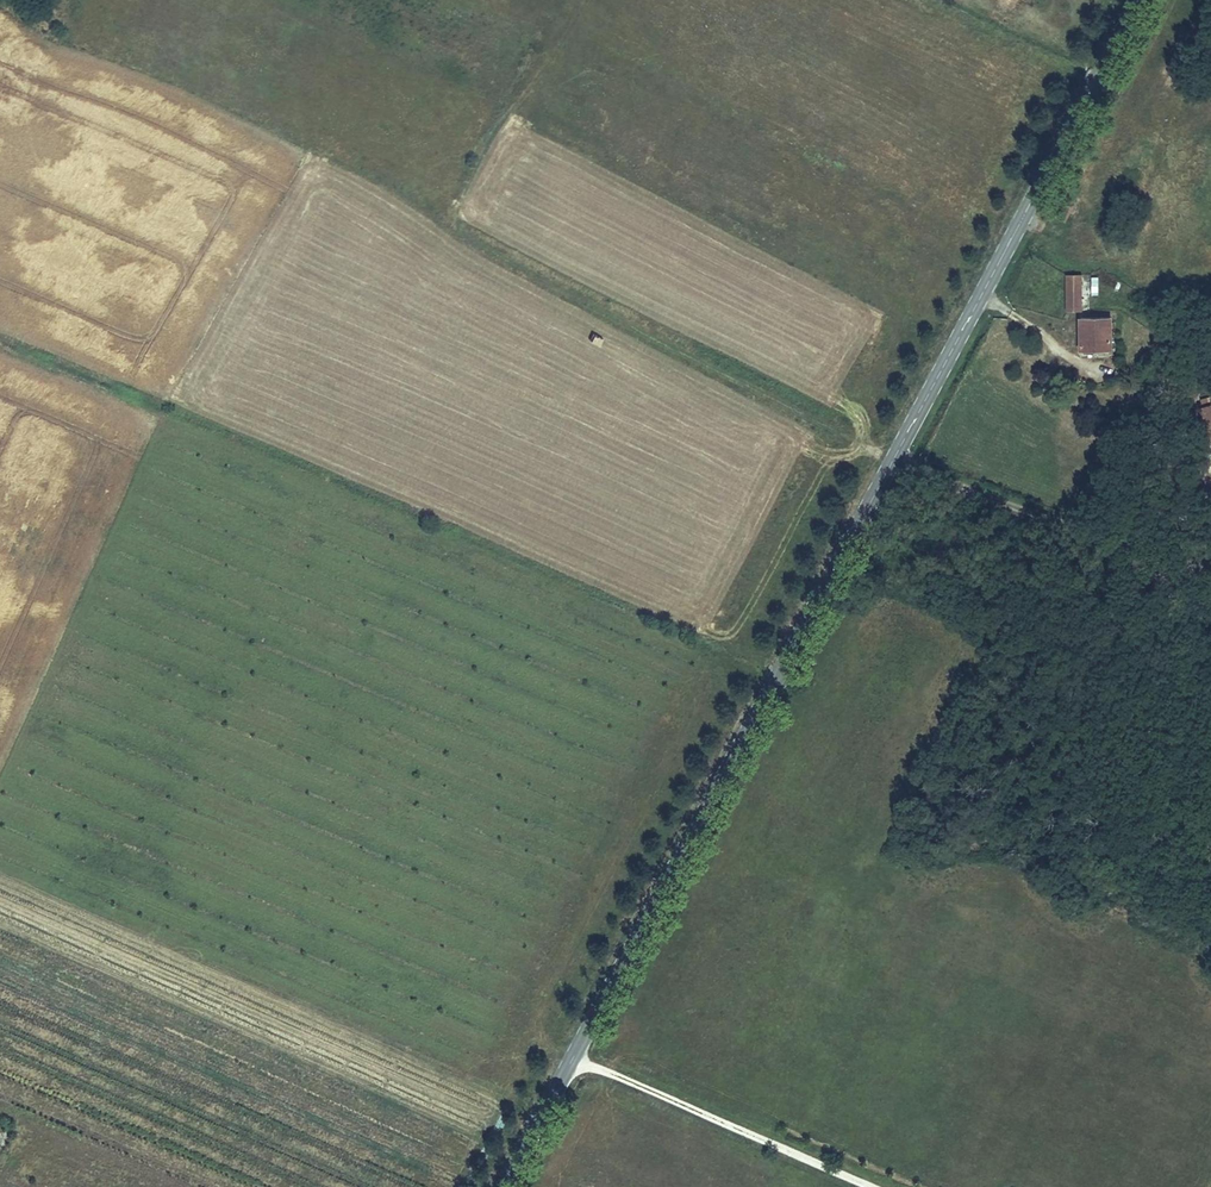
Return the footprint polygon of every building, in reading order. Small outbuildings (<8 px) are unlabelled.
[(1077,271),(1064,271),(1064,306),(1077,307),(1077,271)] [(1078,314),(1078,346),(1108,346),(1108,315),(1078,314)] [(1014,378),(1020,385),(1035,372),(1029,365),(1014,378)] [(1197,402),(1199,409),(1208,408),(1207,400),(1197,402)] [(1208,408),(1199,409),(1205,438),(1210,436),(1210,407),(1208,408)]
